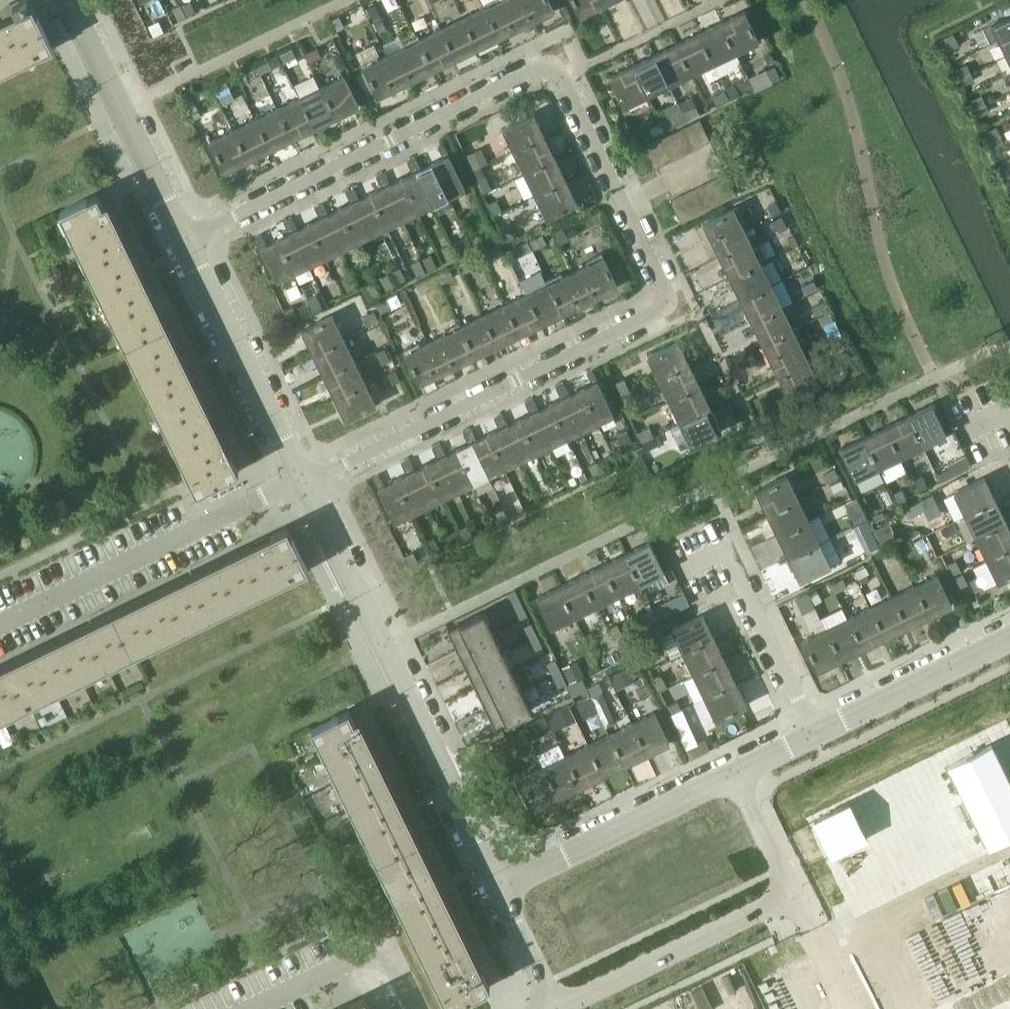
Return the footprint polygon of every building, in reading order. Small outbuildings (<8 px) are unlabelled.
[(0,27),(0,72),(53,46),(32,5),(30,0),(21,0),(1,10),(7,23),(0,27)] [(483,8),(484,7),(498,38),(530,22),(524,8),(513,13),(507,0),(499,0),(498,0),(491,0),(482,5),(483,8)] [(513,13),(524,8),(530,22),(554,11),(549,0),(507,0),(513,13)] [(580,16),(604,4),(602,0),(572,0),(580,16)] [(186,16),(180,4),(172,9),(178,20),(186,16)] [(483,8),(461,19),(475,49),(498,38),(484,7),(483,8)] [(744,11),(722,21),(737,52),(759,41),(744,11)] [(984,28),(992,42),(999,39),(1009,34),(1009,13),(991,23),(992,25),(984,28)] [(339,15),(332,19),(338,30),(344,27),(339,15)] [(461,19),(439,29),(454,59),(475,49),(461,19)] [(722,21),(699,33),(713,63),(737,52),(722,21)] [(162,33),(157,22),(149,25),(154,37),(162,33)] [(439,29),(419,39),(418,39),(433,69),(454,59),(439,29)] [(699,33),(676,44),(691,74),(713,63),(699,33)] [(955,42),(951,33),(939,39),(943,48),(955,42)] [(999,39),(1006,54),(1009,53),(1009,34),(999,39)] [(404,46),(386,55),(394,72),(404,67),(411,80),(433,69),(418,39),(419,39),(417,36),(402,43),(404,46)] [(676,44),(655,54),(670,84),(691,74),(676,44)] [(316,48),(305,54),(308,61),(320,56),(316,48)] [(291,49),(279,55),(283,63),(295,58),(291,49)] [(655,54),(632,65),(647,95),(670,84),(655,54)] [(378,96),(411,80),(404,67),(394,72),(386,55),(378,59),(377,56),(362,63),(378,96)] [(176,64),(178,69),(185,65),(183,60),(176,64)] [(268,62),(257,67),(261,74),(272,69),(268,62)] [(751,75),(757,89),(782,77),(776,63),(751,75)] [(967,64),(954,70),(962,86),(974,80),(967,64)] [(632,65),(609,76),(624,106),(647,95),(632,65)] [(261,74),(257,67),(245,73),(249,80),(261,74)] [(344,76),(321,87),(336,117),(359,106),(344,76)] [(213,88),(217,96),(229,90),(226,82),(213,88)] [(732,84),(725,88),(731,99),(738,95),(732,84)] [(321,87),(299,97),(314,127),(336,117),(321,87)] [(713,98),(717,106),(728,100),(725,92),(713,98)] [(982,95),(969,101),(977,117),(989,112),(982,95)] [(691,96),(679,103),(687,119),(699,113),(691,96)] [(299,97),(277,108),(292,138),(314,127),(299,97)] [(188,108),(193,119),(201,116),(195,104),(188,108)] [(277,108),(255,119),(270,149),(292,138),(277,108)] [(672,118),(675,125),(686,119),(683,112),(672,118)] [(503,128),(514,151),(544,137),(533,113),(503,128)] [(255,119),(233,130),(248,160),(270,149),(255,119)] [(699,119),(688,125),(699,146),(710,141),(699,119)] [(649,128),(653,135),(664,130),(661,123),(649,128)] [(688,125),(677,130),(687,152),(699,146),(688,125)] [(1004,143),(997,127),(985,132),(992,148),(1004,143)] [(233,130),(210,141),(224,171),(248,160),(233,130)] [(677,130),(666,135),(676,157),(687,152),(677,130)] [(666,135),(655,141),(666,162),(676,157),(666,135)] [(544,137),(514,151),(525,174),(555,159),(544,137)] [(644,146),(654,168),(666,162),(655,141),(644,146)] [(443,144),(438,147),(443,157),(432,163),(448,197),(465,189),(443,144)] [(476,150),(468,154),(474,165),(482,161),(476,150)] [(415,158),(407,162),(410,168),(418,164),(415,158)] [(999,163),(1007,179),(1009,177),(1009,158),(999,163)] [(555,159),(525,174),(536,195),(566,181),(555,159)] [(448,197),(432,163),(421,168),(421,169),(417,171),(433,204),(448,197)] [(418,164),(410,168),(412,173),(402,177),(419,211),(433,204),(417,171),(421,169),(421,168),(418,164)] [(486,172),(478,175),(484,187),(492,183),(486,172)] [(387,179),(384,173),(376,177),(379,183),(387,179)] [(725,173),(714,178),(725,200),(736,195),(725,173)] [(419,211),(402,177),(390,184),(387,179),(379,183),(381,188),(386,185),(403,219),(419,211)] [(714,178),(703,184),(714,206),(725,200),(714,178)] [(566,181),(536,195),(547,218),(577,203),(566,181)] [(703,184),(692,189),(702,211),(714,206),(703,184)] [(386,185),(381,188),(370,193),(387,227),(403,219),(386,185)] [(354,188),(345,192),(348,198),(356,194),(354,188)] [(692,189),(681,194),(692,216),(702,211),(692,189)] [(370,193),(359,199),(356,194),(348,198),(350,203),(351,203),(355,201),(372,234),(387,227),(370,193)] [(217,439),(162,326),(97,194),(60,211),(197,491),(238,471),(230,454),(230,455),(220,437),(217,439)] [(681,194),(670,200),(681,222),(692,216),(681,194)] [(496,199),(488,203),(494,215),(501,211),(496,199)] [(355,201),(351,203),(350,203),(340,208),(356,242),(372,234),(355,201)] [(781,212),(775,201),(768,204),(774,215),(781,212)] [(323,203),(314,207),(317,213),(325,208),(323,203)] [(737,206),(703,222),(720,256),(735,249),(729,238),(745,231),(741,223),(744,221),(737,206)] [(340,249),(324,216),(328,214),(325,208),(317,213),(320,218),(309,223),(325,257),(340,249)] [(340,208),(328,214),(324,216),(340,249),(356,242),(340,208)] [(782,214),(773,218),(779,229),(787,224),(782,214)] [(292,218),(283,222),(286,227),(295,223),(292,218)] [(309,223),(297,229),(295,223),(286,227),(289,233),(293,231),(309,265),(325,257),(309,223)] [(515,237),(509,226),(502,229),(508,240),(515,237)] [(568,238),(562,227),(555,230),(560,242),(568,238)] [(309,265),(293,231),(289,233),(277,238),(294,272),(309,265)] [(735,249),(720,256),(730,278),(761,263),(764,262),(756,247),(753,248),(745,231),(729,238),(735,249)] [(277,238),(266,244),(261,233),(256,235),(277,280),(294,272),(277,238)] [(467,250),(461,239),(454,243),(460,254),(467,250)] [(456,256),(450,244),(442,248),(447,260),(456,256)] [(519,247),(510,252),(513,259),(523,254),(519,247)] [(488,263),(499,258),(495,250),(484,255),(488,263)] [(601,253),(586,260),(588,264),(570,272),(578,289),(588,284),(594,298),(618,286),(601,253)] [(431,254),(423,258),(428,270),(436,267),(431,254)] [(803,256),(792,261),(795,268),(806,263),(803,256)] [(475,266),(471,257),(459,262),(463,271),(475,266)] [(418,274),(425,270),(420,260),(413,264),(418,274)] [(761,263),(730,278),(741,300),(771,285),(761,263)] [(405,279),(400,267),(391,272),(397,283),(405,279)] [(570,272),(562,276),(561,273),(545,280),(547,284),(562,314),(594,298),(588,284),(578,289),(570,272)] [(394,285),(388,273),(380,277),(386,288),(394,285)] [(355,286),(350,275),(342,278),(348,289),(355,286)] [(813,279),(802,284),(806,292),(817,287),(813,279)] [(379,294),(374,282),(366,285),(371,297),(379,294)] [(547,284),(525,294),(540,324),(562,314),(547,284)] [(771,285),(741,300),(752,322),(782,308),(771,285)] [(462,292),(455,295),(460,307),(468,303),(462,292)] [(316,294),(308,298),(313,310),(322,306),(316,294)] [(525,294),(503,305),(518,335),(540,324),(525,294)] [(388,300),(377,305),(380,312),(391,307),(388,300)] [(503,305),(481,316),(496,346),(518,335),(503,305)] [(290,321),(298,318),(293,306),(285,309),(290,321)] [(782,308),(752,322),(762,342),(792,327),(782,308)] [(810,309),(805,312),(799,315),(803,322),(814,316),(810,309)] [(377,319),(374,310),(362,316),(366,325),(377,319)] [(830,312),(818,318),(822,324),(833,319),(830,312)] [(332,314),(302,329),(313,352),(343,338),(332,314)] [(481,316),(461,325),(460,326),(475,356),(496,346),(481,316)] [(446,333),(427,342),(435,359),(446,354),(452,367),(475,356),(460,326),(461,325),(459,322),(444,330),(446,333)] [(383,332),(379,324),(367,330),(371,337),(383,332)] [(792,327),(762,342),(778,376),(793,369),(788,360),(804,352),(799,343),(803,341),(795,326),(792,327)] [(343,338),(313,352),(324,375),(354,360),(343,338)] [(678,341),(647,356),(659,380),(689,365),(678,341)] [(420,383),(452,367),(446,354),(435,359),(427,342),(420,345),(419,342),(403,350),(420,383)] [(385,348),(376,351),(382,364),(390,360),(385,348)] [(793,369),(778,376),(789,398),(823,382),(815,367),(812,368),(804,352),(788,360),(793,369)] [(354,360),(324,375),(334,396),(365,382),(354,360)] [(689,365),(659,380),(670,402),(700,387),(689,365)] [(592,383),(581,389),(597,422),(613,414),(591,370),(587,372),(592,383)] [(390,388),(400,384),(393,371),(384,375),(390,388)] [(629,389),(624,377),(616,381),(622,393),(629,389)] [(365,382),(334,396),(346,419),(376,405),(365,382)] [(564,383),(556,387),(558,393),(566,389),(564,383)] [(700,387),(670,402),(680,424),(711,409),(700,387)] [(581,430),(565,397),(569,395),(569,394),(566,389),(558,393),(561,398),(549,404),(565,438),(581,430)] [(597,422),(581,389),(569,394),(569,395),(565,397),(581,430),(597,422)] [(639,400),(635,391),(623,397),(627,405),(639,400)] [(533,398),(525,403),(527,408),(535,404),(533,398)] [(565,438),(549,404),(538,409),(535,404),(527,408),(530,413),(530,414),(534,412),(550,445),(565,438)] [(931,404),(907,416),(922,446),(946,435),(931,404)] [(711,409),(680,424),(691,446),(722,431),(711,409)] [(534,412),(530,414),(530,413),(518,419),(535,453),(550,445),(534,412)] [(502,414),(494,418),(496,423),(505,419),(502,414)] [(907,416),(885,426),(900,457),(922,446),(907,416)] [(519,460),(503,427),(507,425),(507,424),(505,419),(496,423),(499,429),(487,434),(504,468),(519,460)] [(518,419),(507,424),(507,425),(503,427),(519,460),(535,453),(518,419)] [(885,426),(864,437),(879,467),(900,457),(885,426)] [(653,435),(650,427),(638,432),(641,440),(653,435)] [(471,429),(463,433),(465,438),(474,434),(471,429)] [(624,445),(632,441),(627,430),(619,433),(624,445)] [(504,468),(487,434),(476,440),(474,434),(465,438),(468,444),(472,442),(488,475),(504,468)] [(658,445),(654,436),(641,443),(645,451),(658,445)] [(864,437),(841,448),(856,479),(879,467),(864,437)] [(472,442),(468,444),(456,449),(472,483),(488,475),(472,442)] [(440,444),(432,448),(434,453),(443,449),(440,444)] [(443,449),(434,453),(437,459),(426,464),(443,497),(458,490),(441,457),(445,455),(443,449)] [(456,449),(445,455),(441,457),(458,490),(472,483),(456,449)] [(612,466),(607,456),(598,461),(603,470),(612,466)] [(409,459),(401,463),(403,468),(412,464),(409,459)] [(602,472),(597,462),(589,466),(594,475),(602,472)] [(443,497),(426,464),(414,470),(412,464),(403,468),(406,474),(411,472),(427,505),(443,497)] [(834,469),(829,472),(823,475),(826,482),(838,477),(834,469)] [(937,474),(940,482),(951,476),(948,469),(937,474)] [(411,472),(406,474),(395,479),(411,513),(427,505),(411,472)] [(384,485),(378,474),(373,476),(395,521),(411,513),(395,479),(384,485)] [(786,475),(756,490),(767,513),(797,498),(786,475)] [(984,477),(954,492),(966,516),(996,501),(984,477)] [(833,492),(844,487),(841,481),(830,486),(833,492)] [(917,483),(914,484),(913,485),(917,494),(922,492),(917,483)] [(906,500),(901,489),(894,493),(899,503),(906,500)] [(924,509),(936,503),(932,494),(920,500),(924,509)] [(797,498),(767,513),(778,535),(808,520),(797,498)] [(996,501),(966,516),(976,538),(1007,523),(996,501)] [(508,518),(503,508),(495,512),(500,522),(508,518)] [(858,521),(856,517),(855,513),(843,519),(846,526),(858,521)] [(851,526),(863,551),(879,543),(868,518),(851,526)] [(808,520),(778,535),(789,557),(819,542),(808,520)] [(976,538),(988,561),(1009,550),(1009,530),(1007,523),(976,538)] [(472,535),(467,525),(458,529),(463,539),(472,535)] [(116,616),(0,672),(0,718),(307,568),(287,526),(270,534),(270,535),(252,543),(255,548),(116,616)] [(928,536),(932,545),(941,541),(937,532),(928,536)] [(915,543),(920,553),(931,546),(926,537),(915,543)] [(649,542),(625,553),(640,584),(664,572),(663,572),(659,562),(649,542)] [(819,542),(789,557),(800,580),(830,565),(819,542)] [(891,547),(880,552),(883,559),(895,554),(891,547)] [(988,561),(998,582),(1009,576),(1009,550),(988,561)] [(418,563),(412,551),(405,555),(410,566),(418,563)] [(625,553),(603,564),(618,595),(640,584),(625,553)] [(665,559),(659,562),(663,572),(670,569),(665,559)] [(964,572),(957,559),(950,563),(956,576),(964,572)] [(603,564),(581,575),(596,605),(618,595),(603,564)] [(865,565),(854,571),(857,578),(869,572),(865,565)] [(974,567),(964,572),(956,576),(961,586),(968,582),(979,577),(974,567)] [(819,571),(822,577),(829,574),(826,568),(819,571)] [(937,574),(913,586),(928,616),(951,605),(937,574)] [(581,575),(558,586),(573,616),(596,605),(581,575)] [(558,586),(537,597),(551,627),(573,616),(558,586)] [(913,586),(891,596),(906,627),(928,616),(913,586)] [(652,605),(660,619),(692,602),(684,588),(652,605)] [(816,589),(809,592),(815,603),(822,600),(816,589)] [(891,596),(870,607),(884,637),(906,627),(891,596)] [(527,615),(521,603),(514,607),(520,619),(527,615)] [(870,607),(847,618),(862,648),(884,637),(870,607)] [(493,631),(483,611),(448,629),(457,649),(493,631)] [(702,615),(672,629),(683,653),(713,638),(702,615)] [(847,618),(826,628),(840,659),(862,648),(847,618)] [(531,623),(523,626),(529,638),(536,635),(531,623)] [(623,636),(619,626),(617,624),(609,627),(615,640),(623,636)] [(826,628),(802,640),(817,670),(840,659),(826,628)] [(503,651),(493,631),(457,649),(467,668),(503,651)] [(542,646),(536,635),(529,638),(535,650),(542,646)] [(713,638),(683,653),(694,675),(724,660),(713,638)] [(634,650),(629,641),(618,646),(623,655),(634,650)] [(618,657),(614,648),(606,651),(611,660),(618,657)] [(512,670),(503,651),(467,668),(476,688),(512,670)] [(547,663),(553,675),(560,671),(554,659),(547,663)] [(724,660),(694,675),(705,697),(735,682),(724,660)] [(613,673),(619,690),(633,685),(627,668),(613,673)] [(522,690),(512,670),(476,688),(486,708),(522,690)] [(566,682),(560,671),(553,675),(558,686),(566,682)] [(666,685),(660,673),(652,677),(658,689),(666,685)] [(572,697),(582,692),(587,690),(582,678),(567,685),(572,697)] [(587,687),(591,696),(579,701),(584,714),(619,700),(611,678),(587,687)] [(735,682),(705,697),(716,720),(746,705),(735,682)] [(531,710),(522,690),(486,708),(496,727),(531,710)] [(666,704),(670,713),(681,708),(677,698),(666,704)] [(581,732),(568,705),(553,712),(560,727),(571,722),(577,734),(581,732)] [(468,954),(413,841),(348,709),(312,727),(448,1007),(490,986),(481,970),(472,952),(468,954)] [(675,724),(686,719),(682,710),(671,715),(675,724)] [(654,712),(631,723),(646,754),(669,742),(654,712)] [(535,721),(525,726),(528,733),(539,728),(535,721)] [(631,723),(609,734),(624,764),(646,754),(631,723)] [(512,747),(522,743),(529,739),(524,727),(516,731),(500,739),(512,747)] [(609,734),(588,744),(602,775),(624,764),(609,734)] [(588,744),(566,755),(581,785),(602,775),(588,744)] [(566,755),(544,766),(559,796),(581,785),(566,755)] [(544,766),(520,777),(535,808),(559,796),(544,766)] [(344,910),(328,918),(338,939),(354,931),(344,910)] [(365,996),(348,1004),(338,1008),(371,1008),(365,996)]
